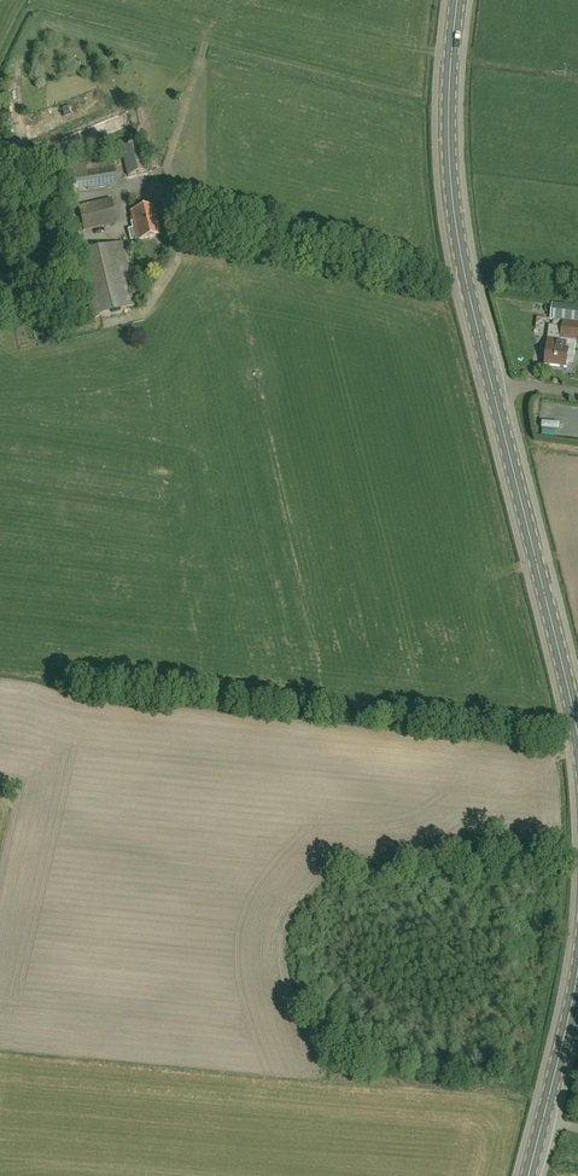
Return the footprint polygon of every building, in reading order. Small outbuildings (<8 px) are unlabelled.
[(128,176),(146,172),(140,144),(121,148),(128,176)] [(84,230),(117,222),(112,199),(79,207),(84,230)] [(139,240),(160,235),(153,207),(132,212),(139,240)] [(88,317),(136,306),(121,243),(73,254),(88,317)] [(4,294),(22,290),(19,277),(1,281),(4,294)] [(553,304),(551,320),(563,322),(561,341),(549,339),(547,351),(545,352),(544,356),(546,358),(545,365),(567,368),(568,362),(574,362),(576,343),(577,344),(577,307),(553,304)]
